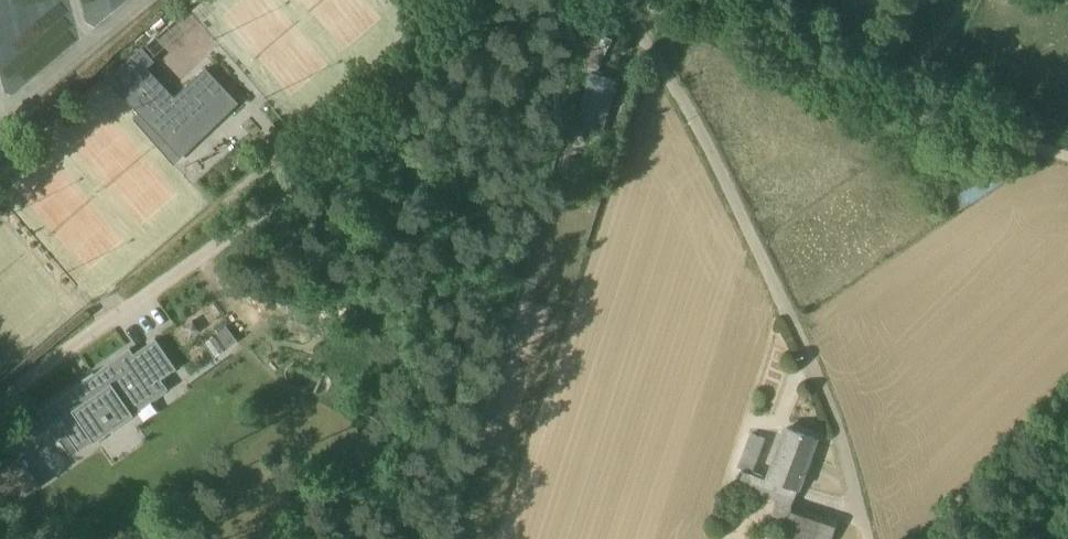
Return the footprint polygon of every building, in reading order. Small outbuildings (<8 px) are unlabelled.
[(597,32),(593,47),(605,51),(610,36),(597,32)] [(197,77),(178,95),(175,98),(145,67),(153,60),(141,46),(105,77),(138,112),(163,135),(181,154),(207,130),(199,121),(220,102),(212,94),(221,85),(206,69),(197,77)] [(618,81),(594,74),(576,127),(599,136),(618,81)] [(1016,171),(1009,160),(951,200),(958,210),(1016,171)] [(192,321),(181,328),(189,339),(200,332),(192,321)] [(227,326),(217,332),(228,348),(237,341),(227,326)] [(47,405),(38,411),(58,440),(67,434),(78,450),(168,389),(161,378),(176,368),(156,338),(134,353),(130,348),(47,405)] [(743,470),(744,471),(738,483),(767,496),(792,505),(816,438),(786,428),(768,478),(753,473),(766,439),(753,434),(739,469),(742,470),(741,471),(743,472),(743,470)] [(38,489),(26,458),(0,468),(0,488),(5,502),(38,489)] [(781,538),(831,538),(837,521),(792,508),(781,538)]
